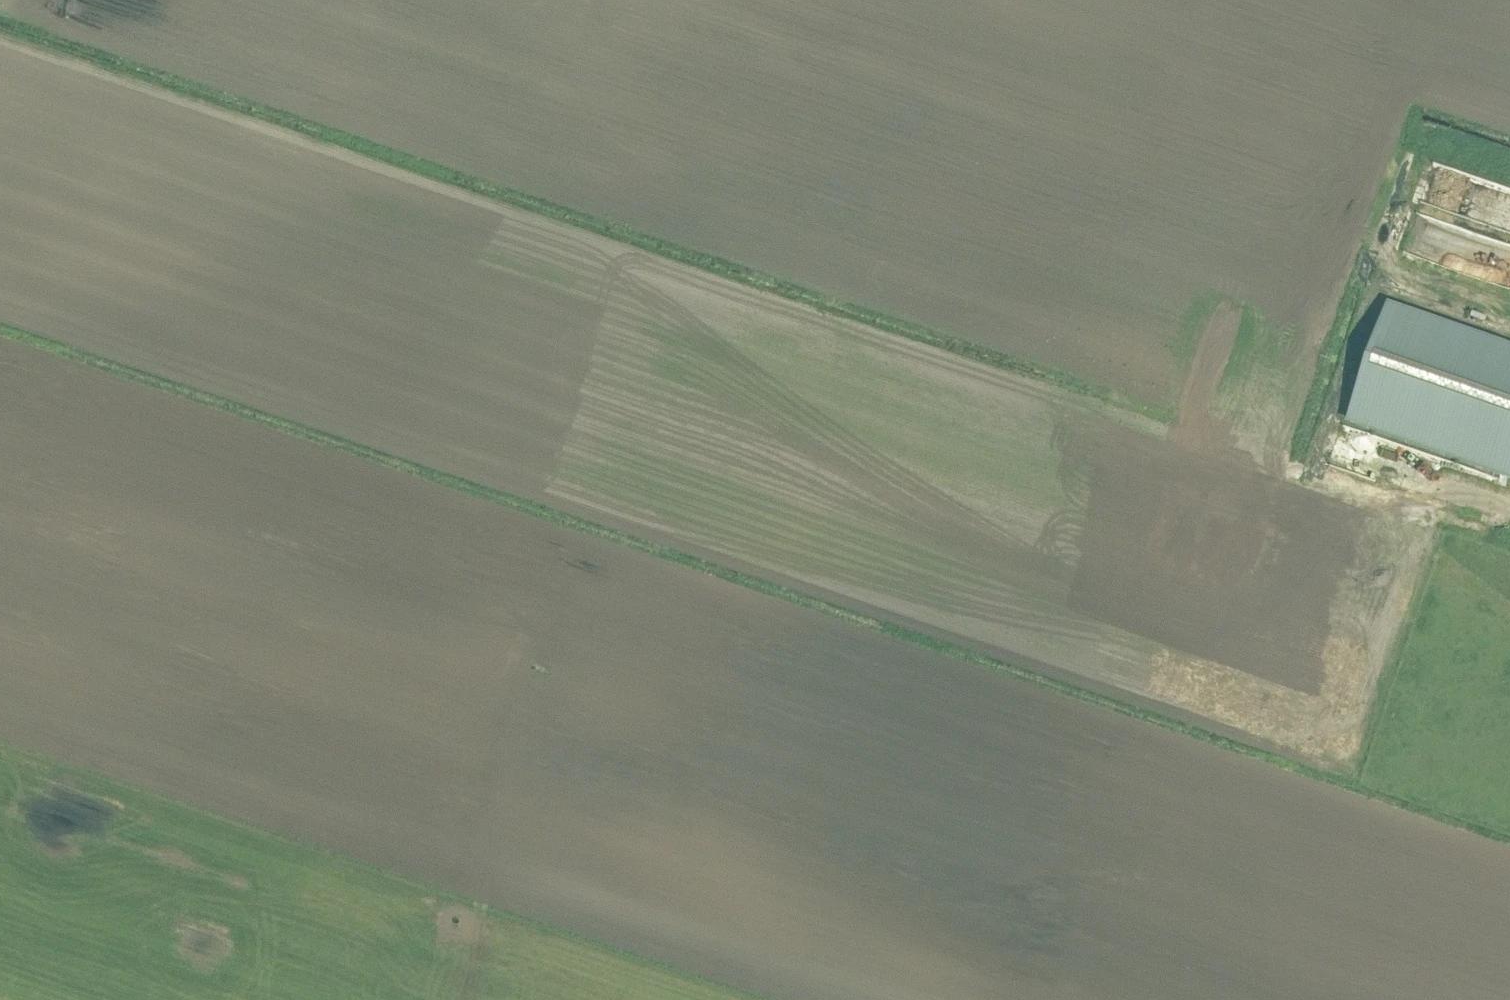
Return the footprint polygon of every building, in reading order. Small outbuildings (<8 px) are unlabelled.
[(1429,166),(1418,202),(1509,230),(1509,191),(1429,166)] [(1347,423),(1509,480),(1509,351),(1387,308),(1347,423)]
